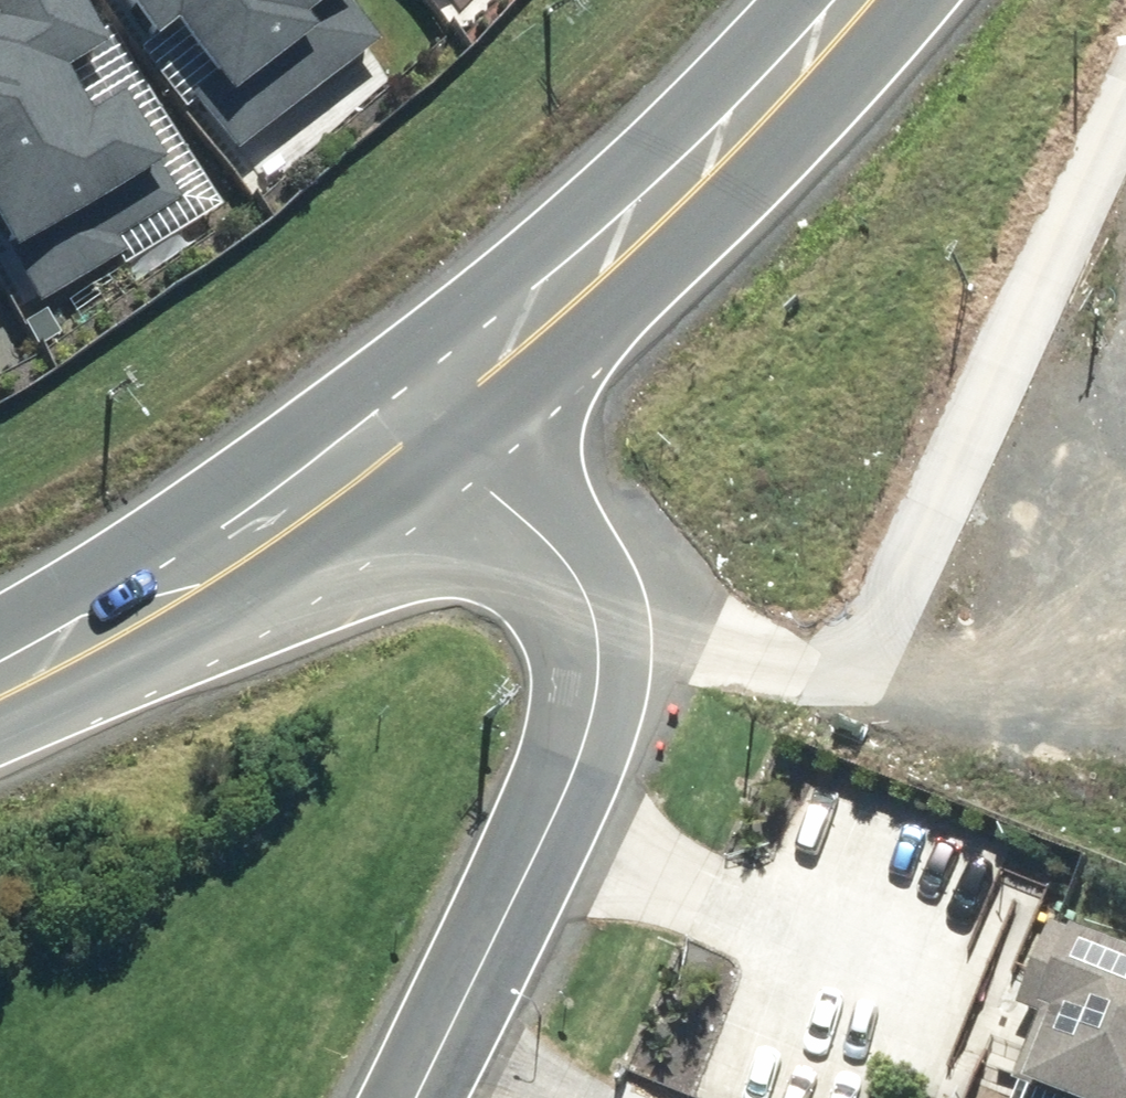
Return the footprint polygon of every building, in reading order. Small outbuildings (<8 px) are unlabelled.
[(1057,927),(992,1087),(1021,1097),(1125,1097),(1125,954),(1057,927)]
